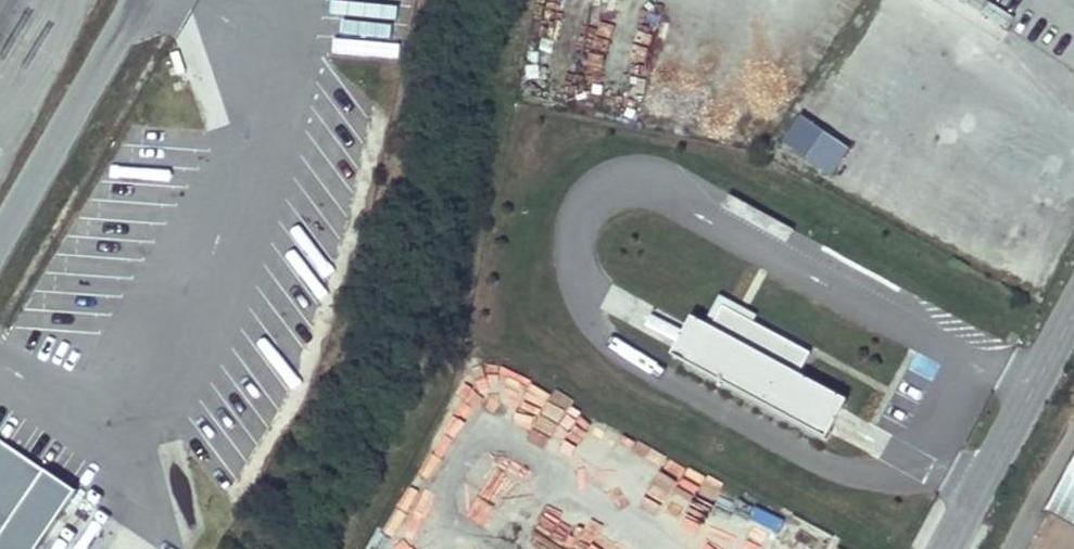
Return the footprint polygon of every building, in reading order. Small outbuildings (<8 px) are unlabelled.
[(781,142),(830,174),(850,143),(801,111),(781,142)] [(853,142),(833,177),(849,186),(868,150),(853,142)] [(704,327),(800,376),(812,353),(756,324),(760,317),(720,297),(704,327)] [(704,327),(692,321),(673,358),(827,436),(846,399),(800,376),(704,327)] [(76,494),(0,444),(0,548),(39,548),(76,494)] [(1073,529),(1073,466),(1048,515),(1073,529)]
